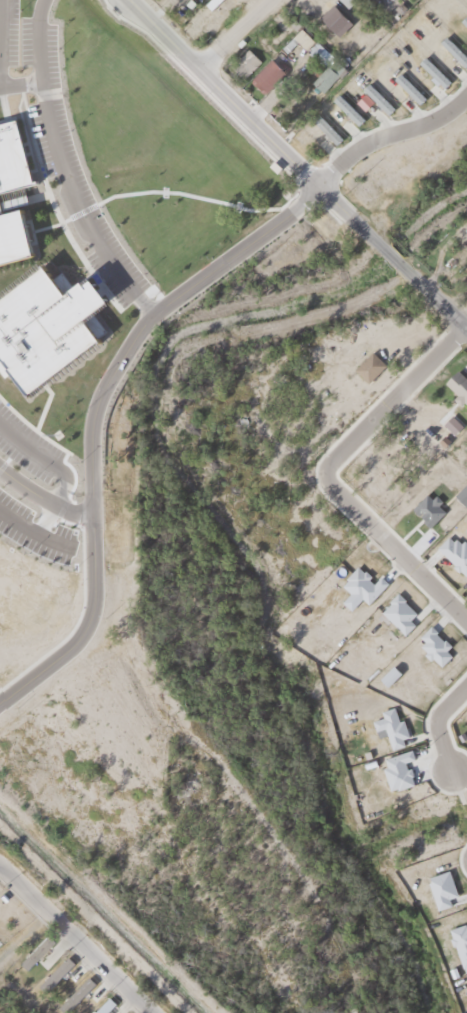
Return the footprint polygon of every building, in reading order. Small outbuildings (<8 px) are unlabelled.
[(349,19),(330,0),(317,13),(336,32),(349,19)] [(466,27),(466,15),(464,12),(458,18),(466,27)] [(285,48),(294,38),(323,64),(332,54),(298,24),(280,44),(285,48)] [(466,58),(466,57),(443,33),(437,39),(461,63),(466,58)] [(258,58),(245,45),(227,62),(240,75),(258,58)] [(417,59),(441,83),(446,78),(422,54),(417,59)] [(262,90),(282,69),(269,55),(248,76),(262,90)] [(391,75),(416,100),(422,94),(397,69),(391,75)] [(390,104),(366,80),(360,86),(384,110),(390,104)] [(330,96),(354,121),(360,115),(336,91),(330,96)] [(338,135),(313,108),(306,115),(332,141),(338,135)] [(14,412),(23,411),(34,403),(33,384),(102,331),(101,310),(97,305),(107,297),(88,272),(65,274),(61,268),(46,269),(38,259),(17,261),(26,255),(22,203),(25,200),(20,118),(0,120),(0,393),(14,412)] [(459,274),(466,282),(466,265),(459,274)] [(383,361),(370,348),(352,365),(365,379),(383,361)] [(457,365),(442,379),(466,405),(466,376),(457,365)] [(49,939),(42,933),(17,959),(24,966),(49,939)] [(71,959),(64,953),(33,984),(39,991),(71,959)] [(91,980),(85,973),(57,1002),(63,1008),(91,980)] [(112,1001),(105,994),(87,1012),(100,1012),(112,1001)]
